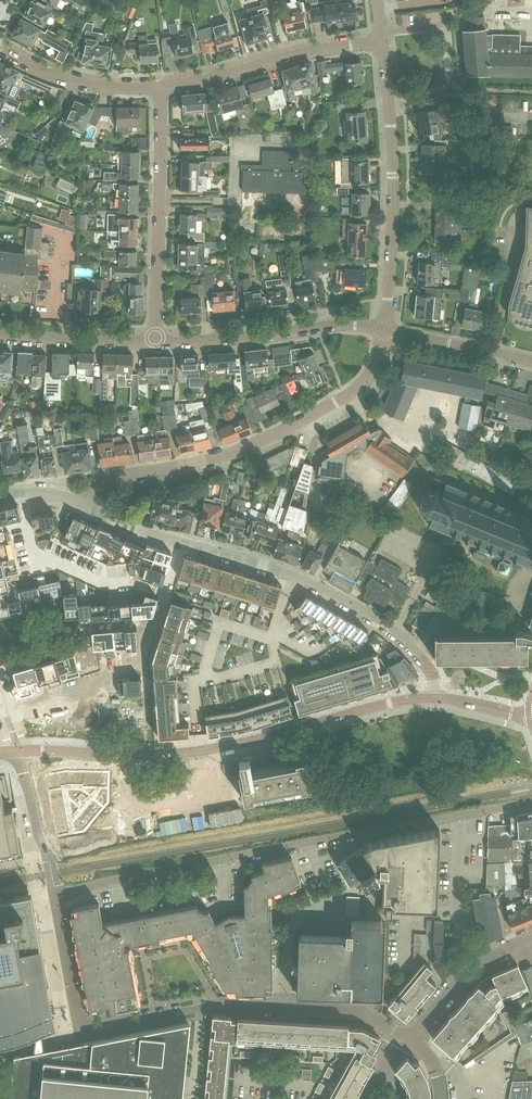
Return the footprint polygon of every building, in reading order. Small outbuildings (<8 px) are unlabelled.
[(39,0),(38,0),(37,3),(32,0),(29,7),(26,7),(25,10),(25,13),(25,14),(44,25),(52,10),(68,18),(70,13),(54,5),(54,6),(48,3),(47,4),(39,0)] [(305,26),(302,10),(304,9),(303,1),(295,3),(295,0),(290,0),(291,1),(286,2),(288,13),(282,14),(284,25),(286,24),(287,30),(305,26)] [(313,8),(314,22),(326,20),(326,22),(355,19),(354,2),(324,6),(324,7),(313,8)] [(228,3),(222,5),(224,13),(230,11),(229,5),(228,3)] [(253,41),(257,39),(263,38),(265,37),(264,30),(264,29),(263,28),(270,27),(266,13),(269,12),(267,4),(262,5),(264,13),(249,17),(241,20),(246,38),(244,39),(246,46),(253,44),(253,41)] [(137,8),(128,5),(124,15),(133,19),(137,8)] [(520,45),(520,34),(494,34),(494,37),(486,36),(484,15),(468,17),(469,28),(467,29),(466,17),(463,17),(464,29),(463,29),(466,74),(531,76),(531,46),(520,45)] [(14,34),(31,44),(36,36),(42,39),(41,40),(60,50),(56,57),(63,61),(73,42),(49,28),(47,32),(34,25),(34,24),(28,21),(28,22),(22,19),(18,26),(16,26),(13,31),(14,34)] [(228,21),(198,30),(204,53),(211,51),(210,45),(216,43),(218,50),(234,45),(228,21)] [(83,61),(93,62),(97,44),(97,39),(99,32),(92,30),(93,23),(86,22),(79,36),(87,38),(85,52),(79,51),(78,59),(83,60),(83,61)] [(162,32),(163,40),(170,39),(172,48),(175,47),(176,55),(194,51),(192,43),(197,42),(194,25),(182,27),(183,33),(180,34),(180,32),(178,33),(176,26),(169,27),(170,31),(162,32)] [(97,39),(97,44),(93,62),(100,64),(100,66),(105,67),(106,65),(108,66),(111,47),(102,45),(104,32),(99,32),(97,39)] [(141,62),(159,60),(158,45),(149,46),(148,42),(148,35),(139,36),(139,43),(138,43),(129,44),(130,52),(136,52),(137,58),(141,57),(141,62)] [(122,63),(128,49),(122,46),(116,60),(122,63)] [(325,63),(325,59),(316,61),(318,74),(326,74),(326,70),(346,68),(347,83),(362,82),(362,80),(363,80),(362,74),(361,74),(360,61),(346,62),(346,61),(325,63)] [(0,62),(0,78),(21,87),(23,81),(45,91),(42,97),(50,100),(56,87),(51,85),(43,82),(35,79),(31,77),(28,76),(23,74),(17,71),(12,68),(9,66),(7,66),(4,64),(4,63),(0,62)] [(310,63),(296,66),(301,85),(301,87),(303,93),(311,91),(311,93),(312,95),(316,94),(315,93),(317,92),(315,85),(316,85),(312,68),(312,67),(311,68),(310,63)] [(301,87),(301,85),(296,66),(289,68),(289,69),(283,71),(284,75),(283,76),(286,85),(288,94),(290,100),(292,100),(292,102),(296,101),(293,89),(301,87)] [(0,92),(6,95),(15,99),(18,93),(21,87),(0,78),(0,92)] [(279,107),(281,115),(289,113),(282,88),(274,91),(270,78),(249,84),(250,89),(246,90),(248,98),(267,93),(271,110),(279,107)] [(242,105),(237,86),(229,88),(229,90),(215,94),(218,103),(213,105),(215,113),(229,109),(229,111),(235,110),(241,130),(249,127),(251,133),(259,133),(256,125),(250,103),(242,105)] [(60,106),(67,91),(60,88),(53,102),(60,106)] [(6,95),(0,92),(0,93),(0,111),(5,101),(18,106),(20,101),(15,99),(6,95)] [(464,93),(453,93),(447,93),(436,96),(440,108),(417,111),(420,134),(440,131),(440,130),(443,130),(442,120),(454,119),(453,114),(454,114),(454,111),(453,112),(452,107),(449,107),(467,102),(464,93)] [(205,96),(205,94),(181,96),(182,112),(206,110),(206,111),(214,111),(210,95),(205,96)] [(366,139),(365,128),(363,128),(363,120),(364,120),(364,111),(353,112),(352,99),(336,100),(337,106),(337,108),(346,108),(347,119),(344,119),(344,130),(345,141),(349,140),(357,140),(357,142),(365,142),(365,139),(366,139)] [(60,123),(55,134),(53,138),(59,140),(64,142),(72,125),(75,126),(73,131),(82,135),(88,121),(94,107),(93,107),(92,104),(89,102),(86,104),(85,103),(85,104),(80,102),(77,101),(75,102),(74,105),(75,105),(73,108),(72,108),(69,115),(70,116),(66,125),(60,123)] [(94,107),(88,121),(95,124),(100,115),(109,115),(112,121),(112,123),(118,123),(118,125),(116,125),(116,132),(129,132),(129,130),(131,130),(131,125),(140,125),(140,107),(94,107)] [(291,128),(290,121),(283,123),(284,130),(291,128)] [(2,146),(4,145),(7,143),(9,142),(11,140),(13,138),(15,136),(16,137),(18,131),(7,126),(0,123),(0,147),(2,146)] [(500,125),(500,137),(512,137),(512,125),(500,125)] [(45,126),(35,134),(39,140),(49,131),(45,126)] [(209,149),(209,140),(220,140),(220,136),(213,136),(209,136),(209,138),(180,138),(180,149),(209,149)] [(447,174),(447,145),(449,145),(449,140),(434,140),(434,144),(422,144),(421,173),(447,174)] [(34,165),(47,170),(45,152),(40,150),(34,165)] [(291,162),(300,162),(300,152),(263,150),(263,151),(265,151),(265,164),(244,163),(243,191),(243,190),(305,192),(305,193),(307,193),(308,171),(291,170),(291,162)] [(120,163),(141,164),(141,157),(139,157),(140,151),(119,151),(119,156),(120,156),(120,163)] [(340,183),(352,183),(368,183),(367,167),(369,167),(369,161),(352,161),(352,158),(340,158),(340,183)] [(182,161),(182,175),(204,176),(204,168),(204,162),(182,161)] [(141,172),(141,164),(120,163),(120,172),(104,171),(104,180),(111,180),(119,180),(119,177),(139,178),(139,172),(141,172)] [(207,176),(204,176),(182,175),(181,189),(207,190),(207,176)] [(60,178),(56,186),(74,193),(78,185),(60,178)] [(120,195),(120,196),(130,197),(138,197),(138,183),(120,182),(120,188),(116,188),(116,194),(120,195)] [(350,204),(350,214),(350,218),(361,218),(361,217),(360,217),(360,214),(369,214),(369,193),(364,193),(364,187),(336,187),(336,193),(353,193),(353,204),(350,204)] [(482,192),(475,200),(481,205),(482,205),(483,206),(489,199),(482,192)] [(137,212),(138,197),(130,197),(120,196),(120,198),(116,199),(115,205),(120,205),(119,211),(137,212)] [(460,240),(461,203),(445,202),(445,210),(437,210),(436,239),(460,240)] [(106,214),(107,205),(97,205),(97,214),(106,214)] [(205,220),(205,213),(196,213),(196,214),(181,213),(180,232),(189,232),(188,238),(195,238),(194,240),(204,241),(205,233),(195,232),(196,219),(205,220)] [(31,219),(75,233),(76,228),(32,214),(31,219)] [(111,231),(120,231),(137,231),(137,218),(119,217),(119,214),(108,214),(108,231),(111,231)] [(69,215),(66,224),(74,226),(76,218),(69,215)] [(348,226),(347,238),(348,238),(348,256),(364,256),(365,222),(355,222),(348,222),(348,226)] [(29,226),(26,250),(0,247),(0,291),(21,294),(22,289),(34,290),(35,282),(37,282),(39,264),(37,264),(38,260),(38,256),(43,256),(49,251),(50,242),(41,241),(42,227),(29,226)] [(137,237),(137,231),(120,231),(111,231),(111,241),(107,241),(107,240),(94,240),(94,246),(115,247),(115,245),(138,245),(138,237),(137,237)] [(180,243),(179,257),(204,257),(205,248),(213,248),(213,242),(204,242),(204,243),(180,243)] [(516,280),(516,281),(526,283),(531,283),(531,245),(526,244),(522,258),(523,258),(522,267),(518,266),(518,267),(520,267),(516,280)] [(88,247),(85,247),(79,247),(78,264),(83,264),(83,260),(87,260),(88,247)] [(136,264),(136,250),(105,249),(105,256),(120,257),(120,263),(136,264)] [(419,261),(418,282),(441,283),(442,265),(450,266),(451,253),(433,252),(433,262),(419,261)] [(303,255),(305,271),(310,270),(311,278),(294,281),(297,301),(299,301),(299,302),(305,301),(304,300),(315,298),(312,281),(317,280),(315,271),(313,257),(313,254),(303,255)] [(179,269),(191,269),(191,276),(203,276),(203,272),(204,272),(212,272),(212,267),(204,266),(204,257),(179,257),(179,269)] [(343,283),(365,285),(366,271),(349,269),(350,260),(313,257),(315,271),(320,271),(321,270),(336,271),(336,278),(344,279),(343,283)] [(99,312),(99,300),(108,301),(108,278),(111,276),(111,265),(101,265),(101,278),(99,278),(95,281),(95,288),(76,288),(75,302),(77,302),(76,310),(82,310),(82,311),(99,312)] [(467,265),(466,273),(460,300),(469,302),(475,303),(478,304),(481,288),(477,288),(481,267),(467,265)] [(128,295),(129,295),(128,312),(143,313),(144,276),(141,276),(141,266),(111,266),(111,274),(130,275),(130,282),(128,283),(127,283),(126,283),(125,284),(124,285),(124,286),(123,287),(123,288),(123,289),(123,290),(123,291),(124,292),(124,293),(125,294),(126,294),(128,295)] [(270,304),(272,304),(273,305),(280,304),(280,303),(288,302),(286,289),(292,289),(289,269),(281,271),(282,278),(267,280),(270,304)] [(205,284),(206,296),(206,300),(212,299),(213,310),(226,309),(227,310),(233,310),(233,309),(235,308),(234,290),(213,292),(213,287),(215,272),(212,272),(204,272),(205,284)] [(245,307),(256,306),(256,307),(261,307),(261,305),(263,305),(261,290),(252,291),(251,277),(236,279),(238,293),(244,292),(245,307)] [(526,283),(516,281),(510,303),(509,305),(509,307),(509,309),(509,311),(510,313),(511,315),(512,317),(513,319),(514,321),(516,322),(518,323),(520,324),(522,325),(524,326),(526,326),(528,326),(531,326),(531,283),(526,283)] [(199,297),(206,296),(205,284),(191,285),(192,297),(177,299),(178,313),(200,311),(199,297)] [(413,314),(415,314),(414,316),(440,318),(443,289),(425,287),(425,295),(417,294),(415,307),(414,307),(413,314)] [(488,301),(486,313),(492,315),(495,302),(488,301)] [(478,304),(475,303),(469,302),(468,308),(465,307),(462,325),(470,327),(470,328),(476,329),(477,328),(480,329),(484,311),(476,309),(478,304)] [(272,348),(274,359),(291,356),(291,361),(300,360),(304,372),(318,366),(311,348),(293,350),(292,345),(272,348)] [(246,364),(240,364),(241,380),(255,379),(254,372),(257,372),(259,367),(267,366),(267,373),(275,372),(274,359),(267,359),(266,349),(262,349),(257,349),(257,350),(245,350),(246,364)] [(12,352),(7,352),(6,350),(1,350),(0,351),(0,380),(8,380),(7,382),(13,383),(13,375),(11,375),(12,364),(11,364),(12,352)] [(18,351),(18,353),(17,363),(16,378),(21,378),(22,373),(21,372),(31,373),(32,351),(18,351)] [(53,372),(45,371),(45,375),(45,379),(44,395),(54,396),(59,396),(60,377),(60,372),(68,372),(68,374),(76,374),(74,364),(69,364),(69,353),(53,352),(53,372)] [(235,352),(215,354),(210,354),(208,354),(209,361),(205,361),(205,367),(227,366),(227,373),(235,372),(236,379),(234,379),(235,394),(242,394),(241,380),(240,364),(239,359),(235,359),(235,352)] [(45,375),(45,371),(46,354),(44,354),(43,353),(40,353),(40,354),(34,354),(32,386),(37,387),(38,374),(45,375)] [(93,376),(94,353),(78,353),(77,373),(87,374),(87,375),(88,377),(89,378),(90,379),(92,380),(92,392),(99,393),(99,377),(93,377),(93,376)] [(101,377),(99,377),(99,393),(100,393),(100,399),(107,399),(108,378),(109,378),(109,371),(118,371),(118,354),(103,353),(102,381),(101,381),(101,377)] [(132,354),(118,354),(118,371),(125,371),(125,391),(131,391),(132,354)] [(181,356),(181,369),(182,370),(182,371),(183,372),(183,373),(184,374),(185,375),(186,375),(187,376),(188,376),(190,376),(190,380),(195,380),(195,386),(207,385),(206,372),(199,372),(198,355),(181,356)] [(159,382),(159,379),(159,356),(146,356),(146,366),(138,366),(138,383),(146,383),(146,382),(159,382)] [(173,356),(159,356),(159,379),(159,382),(159,383),(173,383),(173,376),(173,356)] [(481,397),(483,390),(488,392),(490,384),(484,382),(486,376),(420,363),(420,360),(421,358),(415,356),(415,359),(414,361),(404,359),(400,379),(396,379),(383,411),(402,419),(417,384),(466,394),(464,402),(463,402),(458,426),(475,430),(473,438),(479,439),(482,423),(482,422),(485,407),(480,406),(480,405),(469,403),(471,395),(481,397)] [(324,381),(318,366),(304,372),(294,376),(296,381),(303,378),(303,379),(306,378),(309,386),(324,381)] [(490,384),(488,392),(497,394),(494,402),(487,399),(485,407),(482,422),(482,423),(493,426),(495,418),(530,428),(531,420),(531,384),(528,395),(496,385),(490,384)] [(248,405),(253,415),(256,421),(267,416),(264,410),(279,403),(276,396),(281,394),(277,386),(255,396),(255,395),(246,399),(248,405)] [(297,405),(291,393),(283,397),(289,409),(297,405)] [(169,414),(168,414),(171,429),(178,427),(174,405),(166,405),(168,413),(168,412),(169,414)] [(246,418),(232,424),(238,438),(252,432),(246,418),(253,415),(248,405),(241,408),(246,418)] [(189,422),(189,423),(191,432),(196,449),(211,445),(207,428),(212,427),(205,406),(197,408),(201,419),(195,420),(189,422)] [(4,422),(10,413),(5,409),(0,417),(0,419),(4,422)] [(128,410),(130,420),(132,435),(139,434),(137,419),(139,419),(138,409),(128,410)] [(164,430),(171,429),(168,414),(161,415),(164,430)] [(125,436),(132,435),(130,420),(123,421),(125,436)] [(363,420),(343,431),(353,449),(360,445),(402,474),(412,459),(400,450),(400,449),(388,441),(390,438),(381,432),(382,431),(382,430),(381,429),(380,428),(377,428),(376,428),(374,428),(372,424),(367,426),(363,420)] [(38,467),(37,460),(39,460),(37,445),(28,447),(29,450),(24,451),(22,442),(29,441),(30,441),(27,423),(26,423),(27,425),(17,426),(17,425),(16,425),(25,478),(26,477),(28,479),(31,478),(33,476),(40,475),(38,467)] [(196,449),(191,432),(189,423),(183,425),(184,428),(176,430),(178,435),(177,435),(181,452),(196,449)] [(218,430),(224,444),(238,438),(232,424),(218,430)] [(90,426),(90,427),(92,441),(99,439),(97,425),(90,426)] [(41,459),(42,459),(45,475),(47,475),(49,475),(55,475),(55,473),(57,473),(52,447),(57,446),(54,428),(53,426),(47,427),(50,442),(45,443),(44,435),(37,436),(41,459)] [(54,428),(57,446),(64,445),(61,427),(54,428)] [(92,441),(90,427),(83,429),(85,442),(92,441)] [(347,453),(353,449),(343,431),(323,443),(326,450),(321,453),(324,458),(323,459),(322,460),(321,462),(321,464),(321,465),(319,464),(317,474),(343,478),(347,453)] [(152,439),(155,457),(171,455),(167,432),(161,433),(162,438),(152,439)] [(155,457),(152,439),(151,433),(138,435),(139,441),(138,441),(140,459),(155,457)] [(126,462),(126,461),(132,460),(129,442),(123,443),(121,435),(113,437),(117,463),(125,462),(126,462)] [(116,463),(117,463),(113,437),(104,438),(105,442),(98,443),(101,465),(107,464),(107,465),(108,465),(108,464),(116,463)] [(439,437),(433,449),(513,494),(519,483),(439,437)] [(9,440),(0,442),(1,444),(0,444),(0,452),(2,451),(2,454),(0,454),(4,473),(22,470),(19,452),(12,452),(10,440),(9,440)] [(76,450),(79,471),(85,470),(86,468),(91,468),(88,445),(82,446),(83,449),(76,450)] [(292,455),(295,445),(289,448),(283,451),(288,463),(289,463),(289,462),(292,455)] [(289,463),(301,468),(304,461),(308,449),(295,445),(292,455),(289,462),(289,463)] [(62,449),(66,472),(71,471),(73,472),(79,471),(76,450),(68,452),(67,448),(62,449)] [(489,450),(486,458),(495,462),(498,454),(489,450)] [(288,463),(283,451),(277,454),(283,466),(288,463)] [(283,466),(277,454),(272,456),(277,469),(283,466)] [(277,469),(272,456),(266,459),(272,471),(277,469)] [(272,471),(266,459),(260,462),(260,463),(266,474),(272,471)] [(312,464),(304,461),(301,468),(295,487),(309,492),(312,464)] [(236,483),(242,485),(245,472),(238,471),(236,483)] [(498,561),(499,562),(497,567),(496,566),(495,568),(496,568),(496,569),(497,572),(498,573),(504,576),(504,575),(506,576),(508,575),(509,573),(508,572),(510,567),(511,567),(511,565),(511,564),(512,561),(514,561),(514,559),(522,562),(521,565),(526,567),(527,565),(531,566),(531,568),(531,518),(531,517),(531,516),(531,515),(530,517),(529,516),(529,515),(522,512),(521,513),(519,512),(520,511),(519,510),(518,512),(508,507),(508,506),(507,505),(506,507),(495,502),(496,501),(495,500),(494,502),(493,501),(493,500),(485,497),(485,498),(483,497),(484,496),(482,495),(482,497),(471,493),(472,491),(471,491),(470,492),(459,488),(460,486),(458,485),(458,487),(429,475),(422,491),(421,491),(420,492),(422,494),(420,499),(417,499),(418,501),(419,501),(421,506),(419,507),(420,509),(422,508),(426,511),(425,514),(426,514),(425,516),(430,518),(428,524),(441,529),(440,531),(442,531),(442,530),(453,534),(452,536),(454,536),(454,535),(464,539),(464,541),(466,542),(466,540),(468,541),(468,542),(474,545),(475,543),(477,544),(476,546),(478,546),(478,545),(489,549),(488,551),(490,551),(491,549),(501,554),(500,556),(501,556),(500,559),(498,560),(498,561)] [(400,482),(410,489),(414,485),(403,478),(400,482)] [(205,498),(199,523),(209,525),(209,524),(218,526),(219,519),(223,501),(225,502),(230,481),(224,480),(220,498),(214,497),(213,500),(205,498)] [(400,482),(396,487),(407,495),(410,489),(400,482)] [(403,500),(407,495),(396,487),(393,492),(403,500)] [(393,492),(389,498),(399,505),(403,500),(393,492)] [(284,497),(278,495),(276,503),(274,509),(263,540),(267,542),(266,543),(271,544),(272,543),(273,544),(281,520),(286,508),(280,506),(284,497)] [(232,531),(239,500),(233,498),(230,513),(225,512),(221,529),(223,529),(223,530),(227,531),(228,530),(229,531),(232,531)] [(389,498),(385,503),(395,510),(399,505),(389,498)] [(189,534),(189,533),(192,521),(193,517),(192,517),(193,512),(176,508),(178,501),(169,499),(168,502),(156,500),(155,499),(154,500),(153,500),(152,500),(152,501),(151,502),(151,503),(151,504),(151,505),(152,506),(153,506),(154,507),(152,516),(167,519),(167,521),(182,525),(181,531),(180,531),(180,532),(181,532),(181,530),(189,532),(188,534),(189,534)] [(247,516),(249,516),(250,508),(243,506),(244,501),(239,500),(232,531),(236,532),(237,533),(240,534),(241,533),(243,534),(247,516)] [(304,524),(306,509),(303,508),(289,503),(282,524),(290,527),(295,529),(301,531),(303,532),(304,524)] [(395,510),(385,503),(381,508),(391,515),(395,510)] [(0,508),(0,525),(21,521),(18,504),(0,508)] [(135,514),(143,516),(145,509),(137,507),(135,514)] [(258,539),(263,540),(274,509),(268,507),(266,513),(250,508),(249,516),(245,534),(254,537),(254,538),(257,539),(258,539)] [(308,510),(307,524),(313,527),(319,515),(308,510)] [(56,525),(53,512),(47,513),(32,517),(35,531),(51,527),(51,526),(56,525)] [(73,515),(64,536),(78,543),(79,541),(78,540),(87,522),(73,515)] [(326,519),(319,515),(313,527),(320,531),(326,519)] [(338,525),(326,519),(320,531),(326,534),(325,537),(330,540),(338,525)] [(87,522),(78,540),(79,541),(90,546),(99,527),(87,522)] [(90,546),(86,554),(91,557),(95,547),(104,551),(112,534),(110,532),(110,531),(99,527),(90,546)] [(282,558),(285,559),(295,529),(290,527),(285,540),(279,538),(272,555),(274,556),(275,557),(279,559),(280,558),(282,559),(282,558)] [(301,531),(295,529),(285,559),(287,559),(287,560),(289,561),(289,562),(293,564),(295,563),(297,564),(301,552),(302,546),(296,544),(301,531)] [(113,534),(104,551),(111,554),(106,564),(108,565),(113,564),(119,551),(124,539),(113,534)] [(352,540),(346,536),(343,535),(324,569),(332,573),(328,581),(350,593),(358,578),(357,578),(356,580),(354,579),(365,560),(347,549),(352,540)] [(124,539),(119,551),(130,556),(127,563),(139,562),(142,555),(146,547),(125,537),(124,539)] [(47,538),(37,541),(39,547),(44,550),(49,539),(47,538)] [(306,558),(302,566),(304,567),(305,569),(309,571),(311,571),(313,572),(314,571),(317,565),(327,546),(321,542),(316,553),(310,549),(305,558),(306,558)] [(146,547),(142,555),(154,559),(151,568),(166,573),(172,553),(147,545),(146,547)] [(191,580),(197,559),(185,555),(178,576),(190,580),(191,580)] [(385,605),(389,598),(390,596),(394,598),(396,594),(402,596),(408,585),(397,579),(402,569),(381,557),(377,564),(368,558),(358,577),(367,582),(365,585),(368,587),(363,596),(372,601),(374,598),(385,605)] [(189,582),(201,586),(209,563),(197,559),(191,580),(190,580),(189,582)] [(213,590),(221,566),(209,563),(201,586),(213,590)] [(145,566),(142,578),(162,584),(166,573),(151,568),(145,566)] [(226,594),(233,570),(221,566),(213,590),(226,594)] [(233,570),(226,594),(238,598),(245,574),(233,570)] [(0,577),(0,592),(1,592),(9,590),(7,581),(19,578),(18,573),(6,575),(0,577)] [(44,574),(37,576),(38,582),(39,584),(42,599),(63,594),(63,593),(62,589),(60,579),(60,578),(46,582),(44,574)] [(238,598),(249,601),(257,578),(245,574),(238,598)] [(269,582),(257,578),(249,601),(262,605),(269,582)] [(76,588),(77,588),(85,588),(85,583),(76,579),(76,588)] [(282,585),(269,582),(262,605),(261,608),(273,612),(279,592),(282,585)] [(39,584),(18,589),(21,603),(42,599),(39,584)] [(69,589),(62,589),(63,593),(63,594),(65,614),(65,617),(69,616),(79,616),(78,602),(77,592),(69,593),(69,589)] [(0,592),(0,615),(22,610),(21,603),(20,601),(15,602),(5,603),(1,592),(0,592)] [(134,603),(131,603),(132,616),(153,614),(158,597),(146,593),(143,602),(134,603)] [(310,611),(317,601),(317,600),(316,601),(307,595),(300,604),(294,608),(301,617),(305,614),(310,611)] [(438,598),(435,610),(504,630),(507,619),(438,598)] [(130,599),(108,600),(108,603),(109,618),(132,616),(131,603),(131,602),(130,599)] [(192,606),(171,600),(167,611),(189,618),(189,617),(192,606)] [(91,601),(78,602),(79,616),(79,620),(92,619),(91,604),(91,601)] [(310,611),(305,614),(311,623),(315,620),(320,617),(327,606),(326,607),(317,601),(310,611)] [(108,603),(91,604),(92,619),(109,618),(108,603)] [(413,623),(424,628),(435,610),(424,604),(413,623)] [(321,629),(326,626),(330,623),(338,612),(337,612),(337,613),(327,606),(320,617),(315,620),(321,629)] [(167,611),(164,622),(185,629),(187,630),(191,618),(189,617),(189,618),(167,611)] [(330,623),(326,626),(332,635),(336,632),(340,629),(348,618),(347,618),(347,619),(338,612),(330,623)] [(530,621),(515,617),(512,627),(523,630),(531,631),(531,615),(530,621)] [(340,629),(336,632),(342,640),(346,637),(350,634),(358,624),(358,623),(357,624),(348,618),(340,629)] [(185,629),(164,622),(160,634),(182,640),(185,629)] [(350,634),(346,637),(352,646),(362,639),(368,631),(358,624),(350,634)] [(136,626),(114,628),(115,639),(125,638),(125,641),(125,644),(126,649),(138,648),(136,626)] [(114,628),(91,630),(92,642),(105,641),(105,648),(114,647),(116,647),(115,642),(115,639),(114,628)] [(523,630),(513,630),(513,633),(454,633),(454,631),(439,631),(439,633),(434,633),(435,637),(434,637),(435,659),(489,658),(527,658),(527,645),(527,639),(531,639),(531,631),(523,630)] [(178,651),(182,640),(160,634),(157,645),(178,651)] [(157,645),(152,660),(175,662),(178,651),(157,645)] [(418,677),(418,674),(418,673),(404,657),(395,648),(393,650),(385,645),(381,648),(387,652),(392,663),(387,666),(397,684),(418,678),(418,677)] [(93,648),(74,654),(77,666),(78,667),(80,675),(99,669),(96,661),(93,648)] [(296,705),(295,705),(299,713),(299,714),(300,713),(314,709),(315,709),(325,706),(326,706),(327,705),(335,703),(336,703),(337,702),(372,692),(373,691),(395,685),(395,683),(394,683),(387,670),(382,671),(377,653),(291,679),(293,685),(290,686),(293,694),(294,698),(296,705)] [(74,654),(55,659),(61,680),(68,678),(66,670),(78,667),(74,654)] [(34,663),(33,663),(38,678),(39,681),(48,679),(50,684),(61,680),(55,659),(54,657),(53,657),(53,655),(34,661),(34,663)] [(176,675),(175,662),(152,660),(154,677),(176,675)] [(28,665),(13,669),(13,671),(20,692),(20,693),(20,694),(33,690),(32,690),(30,680),(37,678),(38,678),(33,663),(28,665)] [(188,723),(180,724),(178,694),(176,675),(154,677),(158,737),(173,736),(189,735),(188,723)] [(140,677),(118,679),(119,694),(121,694),(142,692),(140,677)] [(121,701),(115,701),(118,716),(143,711),(142,692),(121,694),(121,701)] [(276,698),(282,718),(293,715),(287,695),(276,698)] [(282,718),(276,698),(266,701),(272,721),(282,718)] [(272,721),(266,701),(256,704),(263,724),(272,721)] [(246,707),(253,727),(263,724),(256,704),(246,707)] [(70,726),(66,707),(49,710),(54,732),(60,730),(70,728),(70,726)] [(246,707),(236,710),(241,731),(253,727),(246,707)] [(241,731),(236,710),(226,711),(229,733),(241,731)] [(229,733),(226,711),(216,713),(219,734),(229,733)] [(219,734),(216,713),(205,715),(208,733),(208,736),(219,734)] [(243,760),(239,761),(241,772),(238,772),(244,800),(244,801),(311,789),(306,759),(251,769),(250,763),(253,763),(252,756),(243,758),(243,760)] [(239,761),(222,764),(224,772),(230,771),(230,773),(238,772),(241,772),(239,761)] [(68,769),(44,774),(46,783),(46,784),(49,799),(56,837),(61,836),(61,837),(63,836),(84,832),(109,803),(109,802),(110,802),(110,800),(109,800),(110,771),(78,770),(75,770),(75,769),(70,769),(70,770),(68,770),(68,769)] [(20,847),(12,807),(5,808),(0,784),(0,851),(20,847)] [(487,835),(499,835),(512,835),(512,836),(529,835),(529,834),(531,834),(531,811),(517,813),(517,823),(510,824),(488,824),(487,835)] [(388,838),(385,839),(384,839),(377,840),(374,841),(372,842),(366,844),(363,845),(364,846),(359,849),(353,852),(346,857),(346,856),(345,857),(345,858),(339,862),(338,863),(339,864),(340,866),(346,874),(352,884),(362,878),(365,881),(367,885),(383,875),(384,875),(383,906),(386,906),(386,912),(393,913),(393,906),(425,907),(433,907),(436,907),(436,904),(438,862),(439,832),(439,828),(436,829),(388,839),(388,838)] [(499,835),(499,848),(512,848),(531,848),(531,834),(529,834),(529,835),(512,836),(512,835),(499,835)] [(487,858),(487,861),(503,860),(512,860),(520,859),(531,859),(531,848),(512,848),(499,848),(499,835),(487,835),(487,836),(487,837),(488,837),(487,844),(487,855),(487,856),(487,857),(487,858)] [(198,907),(197,904),(122,919),(102,922),(98,902),(76,906),(77,907),(71,908),(71,909),(72,913),(72,914),(90,1007),(102,1005),(103,1012),(139,1005),(128,948),(124,948),(123,942),(129,941),(130,945),(187,934),(193,936),(225,990),(226,990),(228,993),(236,993),(236,994),(266,993),(273,993),(273,987),(273,972),(276,972),(276,965),(278,964),(277,951),(276,951),(276,943),(277,943),(277,936),(276,937),(276,930),(277,929),(277,922),(275,922),(275,909),(277,908),(277,899),(286,895),(285,894),(298,889),(298,890),(307,887),(303,877),(301,878),(293,857),(263,862),(266,869),(252,875),(254,878),(248,885),(245,885),(245,908),(234,908),(234,910),(229,910),(223,913),(224,915),(225,917),(216,922),(208,910),(205,911),(198,907)] [(503,860),(506,883),(505,890),(512,888),(512,889),(516,888),(516,883),(515,872),(515,865),(519,865),(529,864),(529,870),(531,870),(531,859),(520,859),(512,860),(503,860)] [(486,877),(485,884),(493,884),(506,883),(503,860),(487,861),(487,866),(486,877)] [(515,872),(516,883),(522,883),(531,883),(531,870),(529,870),(529,872),(515,872)] [(470,888),(474,909),(477,926),(478,929),(479,930),(486,941),(486,942),(502,934),(502,929),(493,884),(485,884),(485,888),(470,888)] [(516,888),(520,899),(524,897),(529,900),(531,900),(531,885),(524,886),(520,887),(519,888),(516,888)] [(504,890),(507,904),(510,920),(512,929),(531,921),(531,900),(529,900),(524,897),(520,899),(516,888),(512,889),(512,888),(505,890),(504,890)] [(5,1047),(13,1045),(21,1042),(28,1039),(35,1036),(34,1045),(33,1052),(44,1050),(43,1043),(42,1033),(48,1030),(53,1028),(51,1021),(46,989),(47,988),(48,987),(48,986),(49,986),(49,985),(48,984),(48,983),(47,982),(46,982),(45,982),(44,982),(44,981),(47,980),(44,965),(33,899),(31,892),(0,898),(0,1047),(5,1047)] [(348,896),(347,915),(360,915),(361,896),(348,896)] [(442,942),(443,921),(434,920),(434,919),(427,919),(426,930),(434,930),(433,944),(437,956),(433,959),(433,962),(437,970),(442,977),(455,965),(444,948),(443,942),(442,942)] [(299,935),(297,988),(296,993),(298,993),(326,994),(328,994),(377,995),(376,1004),(381,1004),(382,1004),(383,972),(385,922),(352,921),(352,929),(346,929),(346,937),(343,937),(299,935)] [(415,933),(414,957),(427,958),(427,933),(415,933)] [(431,968),(426,963),(424,962),(414,973),(394,997),(388,1004),(387,1004),(406,1020),(436,984),(425,975),(431,968)] [(506,993),(528,985),(519,965),(484,979),(472,991),(468,995),(465,1000),(454,1012),(449,1015),(446,1020),(432,1036),(453,1055),(500,1001),(498,1000),(500,996),(506,993)] [(531,966),(522,970),(531,992),(531,967),(531,966)] [(467,1068),(517,1034),(509,1009),(503,1011),(511,1032),(463,1064),(467,1068)] [(275,1023),(275,1019),(238,1017),(237,1020),(231,1020),(231,1016),(212,1014),(204,1098),(223,1098),(228,1040),(274,1043),(275,1023)] [(372,1052),(374,1050),(380,1038),(363,1028),(348,1027),(348,1024),(285,1020),(275,1019),(275,1023),(274,1043),(283,1044),(290,1044),(354,1048),(355,1049),(327,1098),(355,1098),(374,1065),(371,1063),(376,1054),(372,1052)] [(77,1044),(52,1049),(44,1050),(33,1052),(14,1056),(13,1069),(12,1069),(12,1070),(13,1070),(12,1075),(12,1076),(12,1081),(11,1081),(11,1082),(11,1087),(10,1093),(10,1098),(9,1098),(183,1098),(190,1025),(189,1025),(187,1023),(77,1044)] [(531,1057),(531,1042),(531,1041),(521,1043),(517,1051),(516,1059),(531,1057)] [(431,1091),(429,1083),(426,1074),(418,1061),(418,1062),(414,1064),(406,1055),(394,1069),(401,1077),(403,1075),(407,1083),(405,1084),(408,1093),(410,1092),(410,1098),(431,1098),(431,1091)] [(302,1080),(311,1081),(311,1080),(312,1070),(302,1069),(302,1079),(302,1080)] [(527,1079),(512,1079),(508,1098),(531,1098),(531,1078),(527,1079)]
